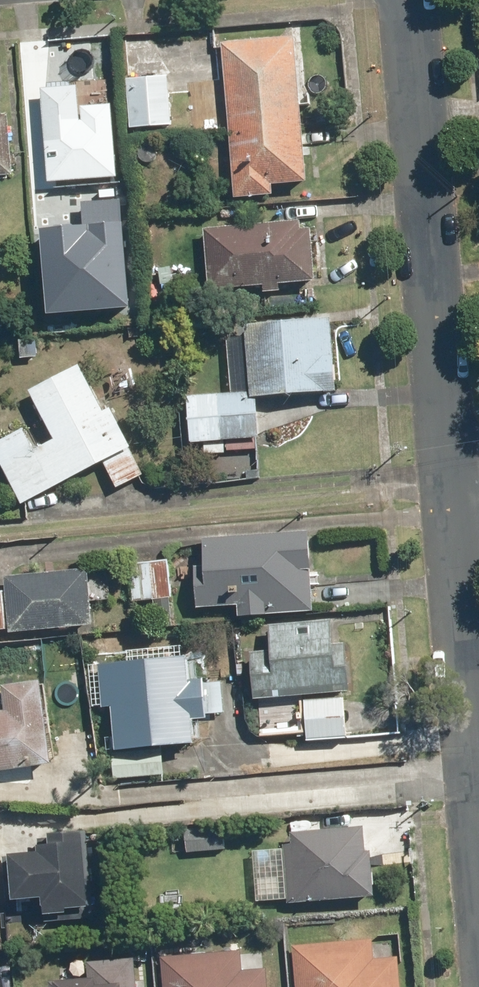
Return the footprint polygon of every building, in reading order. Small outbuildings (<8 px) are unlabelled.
[(258,40),(219,44),(233,198),(272,195),(271,185),(304,182),(295,70),(261,73),(258,40)] [(167,75),(126,79),(130,127),(171,124),(167,75)] [(42,88),(48,181),(116,177),(113,125),(80,127),(77,86),(42,88)] [(13,174),(7,113),(0,114),(0,175),(13,174)] [(47,232),(53,314),(134,309),(127,199),(83,202),(85,229),(47,232)] [(299,221),(202,229),(207,290),(314,282),(309,228),(299,229),(299,221)] [(330,317),(244,324),(250,391),(217,394),(221,439),(260,436),(257,397),(336,391),(330,317)] [(0,438),(0,464),(20,503),(100,461),(114,488),(143,472),(109,407),(102,411),(78,365),(28,391),(53,438),(33,449),(21,427),(0,438)] [(308,535),(204,542),(205,564),(193,565),(196,608),(239,605),(239,615),(313,610),(308,535)] [(168,559),(128,562),(131,601),(172,597),(168,559)] [(3,575),(5,590),(0,591),(0,629),(10,628),(10,634),(95,626),(89,568),(3,575)] [(272,648),(251,650),(255,700),(302,697),(305,737),(347,733),(344,692),(355,691),(352,642),(335,643),(333,620),(270,625),(272,648)] [(190,654),(99,663),(104,706),(114,705),(118,750),(199,741),(197,719),(209,718),(204,676),(193,677),(190,654)] [(0,710),(0,771),(57,763),(44,679),(6,685),(9,708),(0,710)] [(223,826),(183,830),(187,875),(227,871),(223,826)] [(366,828),(292,832),(296,900),(370,896),(366,828)] [(19,864),(0,864),(0,925),(65,924),(64,837),(19,837),(19,864)] [(286,949),(288,986),(397,986),(395,959),(364,960),(363,945),(286,949)] [(155,965),(156,986),(256,986),(255,971),(233,973),(232,961),(155,965)] [(83,980),(34,980),(34,986),(126,986),(126,964),(83,964),(83,980)]
